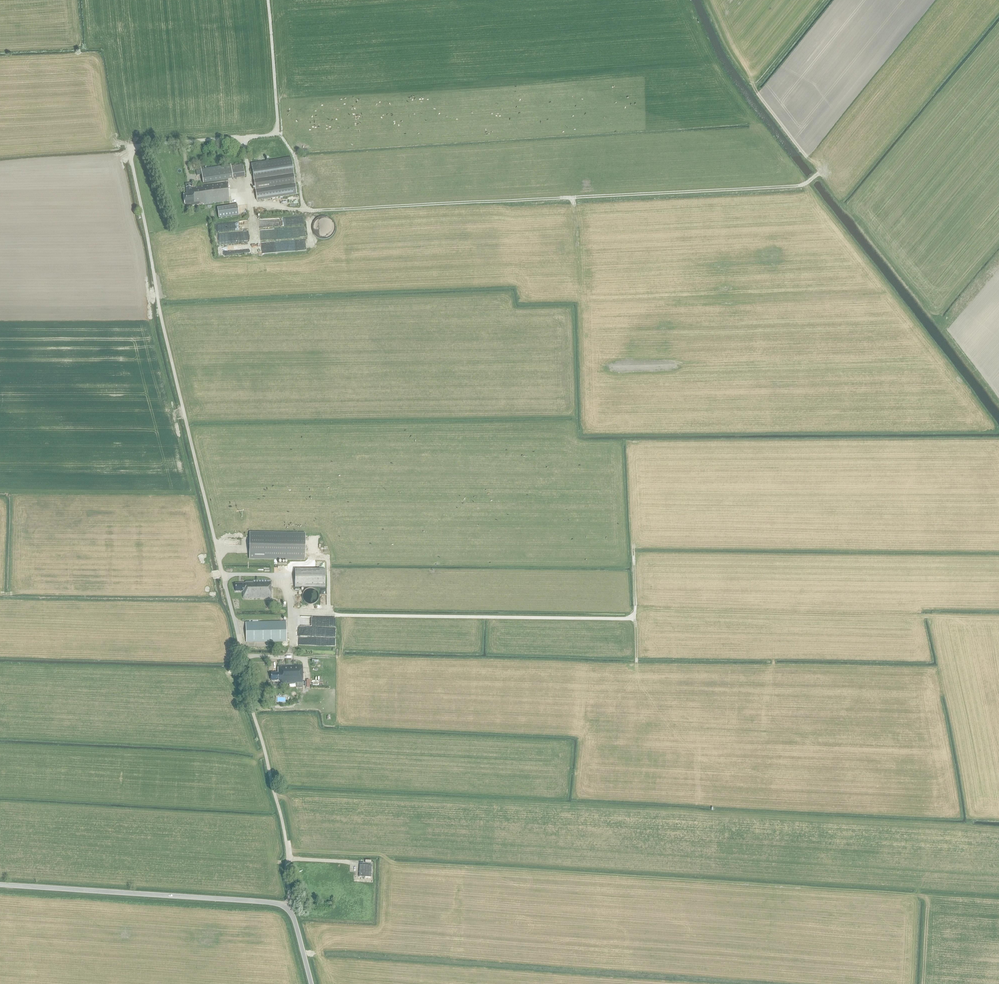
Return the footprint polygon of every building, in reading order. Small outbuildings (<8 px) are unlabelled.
[(295,185),(291,159),(251,164),(255,190),(295,185)] [(245,179),(243,165),(231,167),(231,166),(201,171),(203,185),(233,180),(245,179)] [(185,188),(185,194),(182,194),(183,204),(186,204),(186,206),(187,208),(187,209),(188,209),(189,209),(190,209),(191,208),(192,207),(192,206),(229,202),(226,182),(191,187),(190,184),(189,183),(186,184),(185,185),(185,188)] [(217,208),(219,219),(239,216),(237,205),(217,208)] [(305,535),(250,533),(249,558),(304,560),(305,535)] [(325,587),(325,569),(295,569),(295,588),(325,587)] [(270,598),(270,580),(252,580),(252,581),(244,581),(244,583),(234,583),(234,591),(242,591),(242,598),(270,598)] [(308,594),(308,599),(316,599),(317,590),(306,589),(305,594),(308,594)] [(324,626),(336,626),(336,616),(324,616),(324,626)] [(286,640),(285,620),(245,622),(246,642),(286,640)] [(280,680),(280,683),(297,683),(297,687),(302,687),(302,683),(302,665),(277,665),(277,672),(270,672),(270,680),(280,680)]
